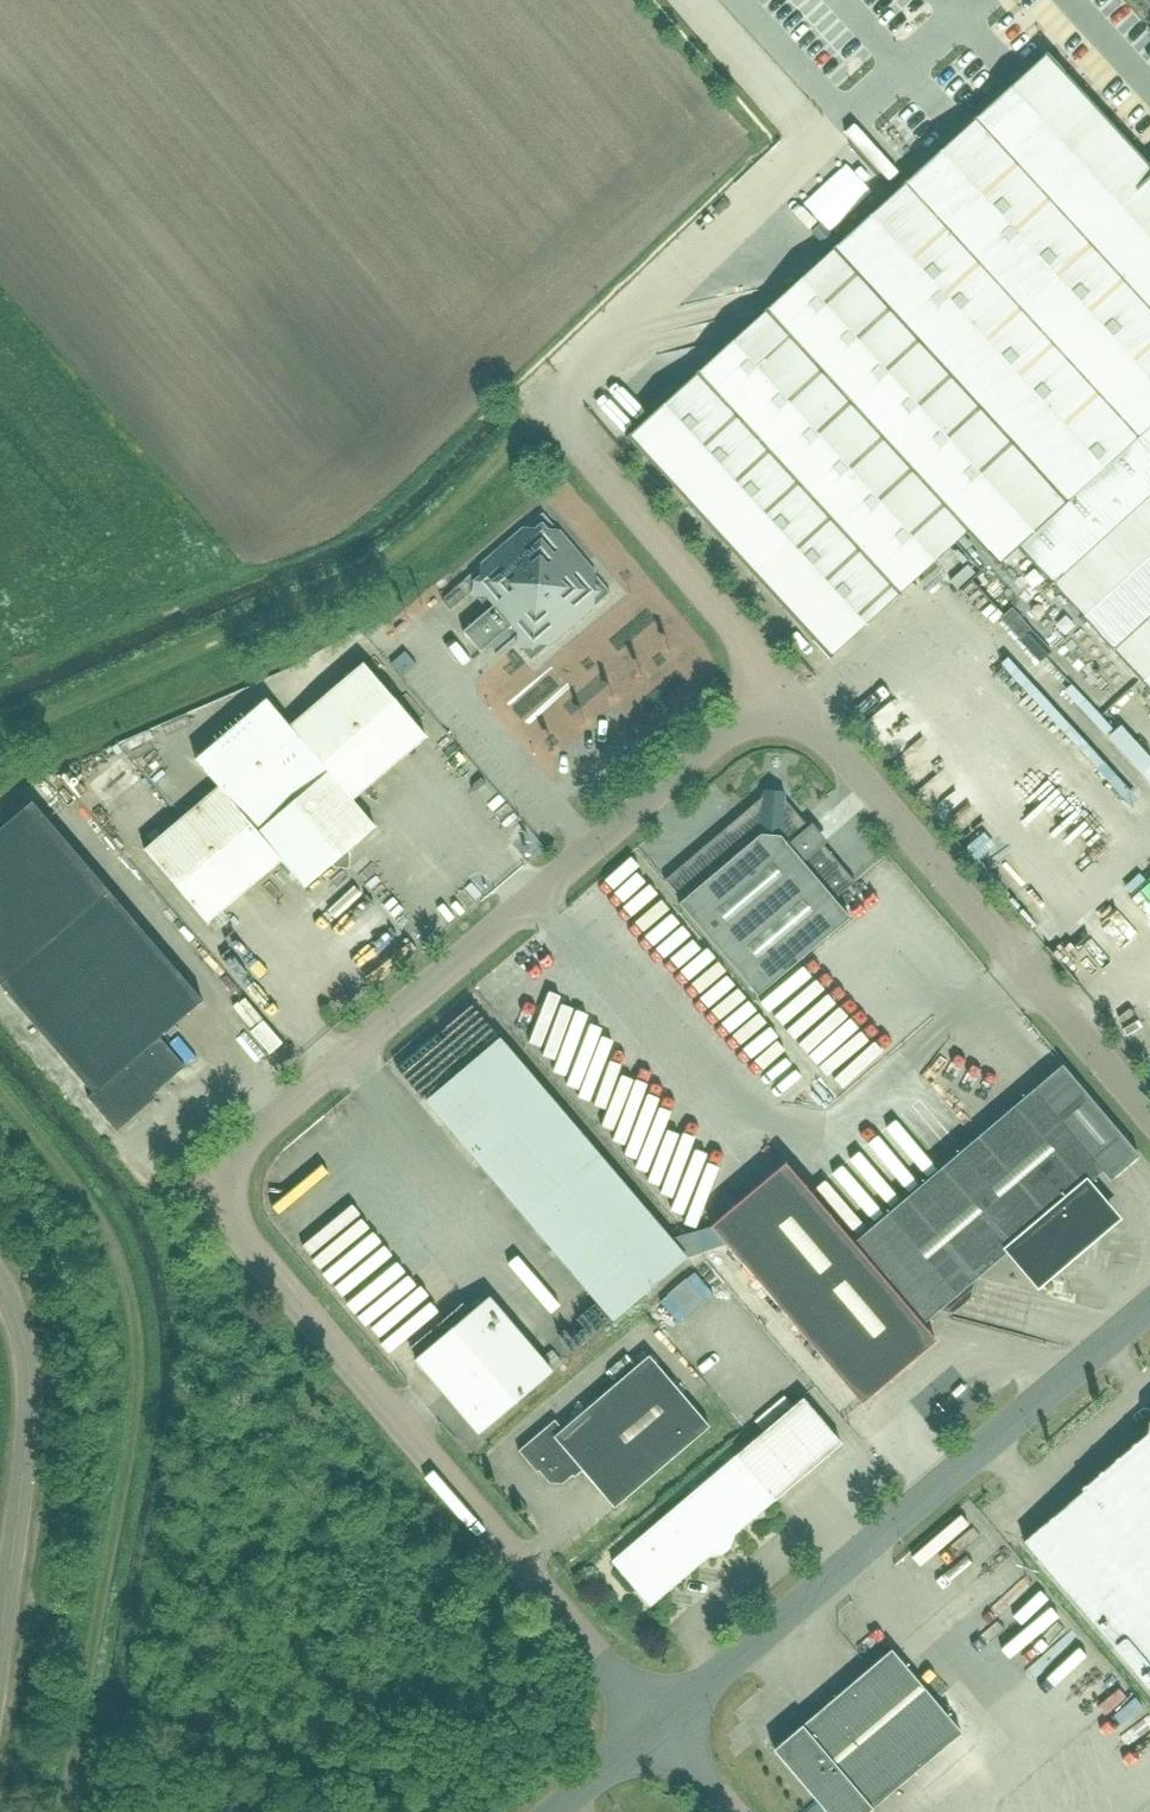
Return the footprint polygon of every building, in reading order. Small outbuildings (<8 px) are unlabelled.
[(626,438),(829,659),(968,533),(997,564),(1018,548),(1149,691),(1149,167),(1046,53),(890,196),(873,178),(852,197),(835,178),(752,254),(763,265),(765,297),(780,297),(626,438)] [(718,299),(716,286),(699,288),(700,301),(718,299)] [(531,661),(610,593),(542,514),(463,581),(488,611),(462,632),(480,653),(506,632),(531,661)] [(972,581),(980,590),(991,580),(983,572),(972,581)] [(1008,625),(1018,616),(1012,610),(1002,619),(1008,625)] [(796,656),(807,647),(793,629),(782,638),(796,656)] [(1042,643),(1032,651),(1041,661),(1051,652),(1042,643)] [(426,738),(363,664),(289,727),(266,700),(195,760),(218,787),(144,850),(207,924),(281,861),(304,888),(375,828),(352,801),(426,738)] [(1111,759),(1126,748),(1111,729),(1096,741),(1111,759)] [(783,801),(777,800),(761,799),(762,795),(760,795),(760,799),(664,881),(682,902),(678,905),(756,997),(849,918),(833,900),(854,882),(785,801),(785,797),(783,797),(783,801)] [(0,832),(0,986),(94,1096),(89,1100),(117,1134),(157,1100),(154,1096),(186,1069),(160,1039),(203,1003),(33,803),(0,832)] [(612,1320),(685,1258),(500,1040),(426,1102),(612,1320)] [(1109,1181),(1139,1156),(1062,1066),(853,1243),(785,1163),(710,1227),(861,1404),(935,1341),(922,1325),(939,1311),(952,1314),(957,1296),(970,1299),(975,1280),(1010,1250),(1035,1279),(1109,1216),(1084,1187),(1101,1172),(1109,1181)] [(674,1330),(721,1291),(703,1269),(656,1308),(674,1330)] [(415,1360),(478,1435),(552,1372),(489,1298),(415,1360)] [(614,1509),(710,1427),(648,1355),(562,1429),(554,1420),(518,1451),(536,1472),(538,1471),(549,1483),(562,1484),(572,1475),(574,1478),(582,1471),(614,1509)] [(650,1607),(694,1570),(708,1558),(722,1555),(730,1549),(735,1535),(775,1501),(841,1445),(802,1399),(611,1562),(650,1607)] [(1081,1489),(1083,1492),(1023,1542),(1149,1691),(1149,1430),(1081,1489)] [(960,1733),(890,1651),(774,1751),(825,1811),(867,1811),(960,1733)] [(542,1680),(555,1669),(548,1660),(534,1671),(542,1680)]
